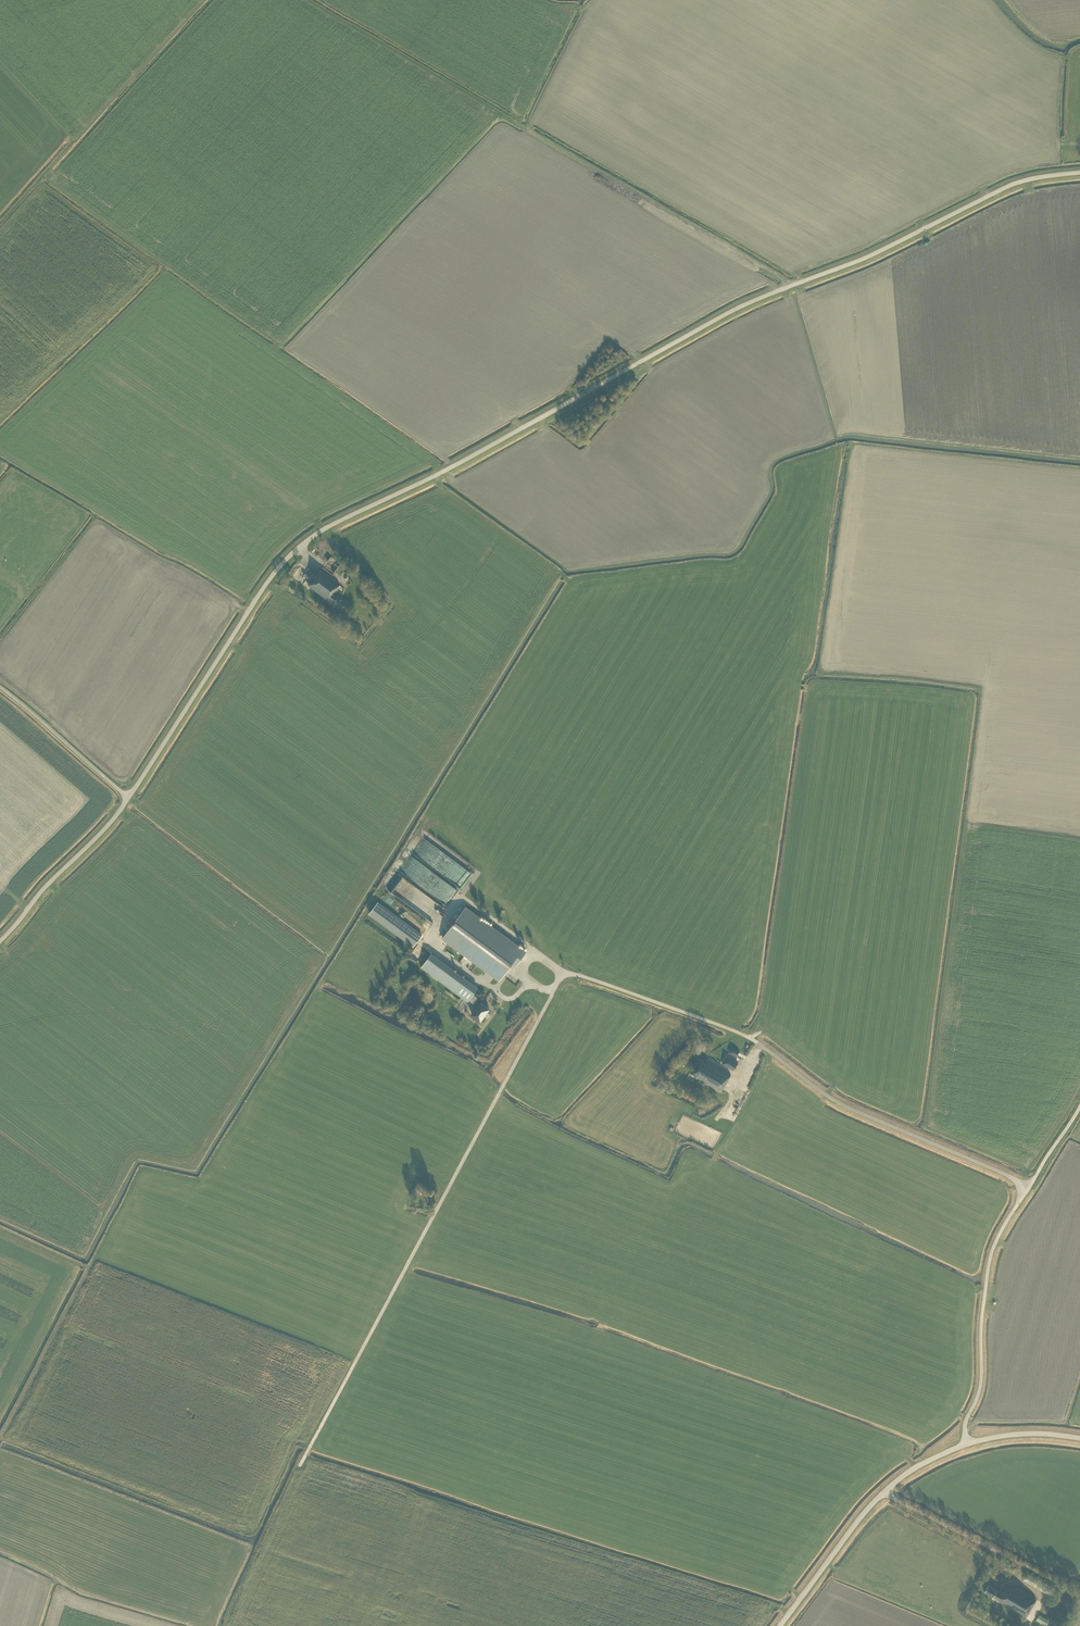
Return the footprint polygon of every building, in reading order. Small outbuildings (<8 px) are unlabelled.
[(323,567),(332,575),(340,565),(331,556),(323,567)] [(328,599),(341,608),(346,602),(334,592),(340,584),(320,570),(308,585),(328,600),(328,599)] [(415,865),(421,869),(424,865),(419,861),(420,860),(412,855),(410,860),(416,864),(415,865)] [(401,871),(398,876),(409,882),(409,881),(411,882),(413,878),(401,871)] [(389,894),(385,899),(392,904),(395,899),(389,894)] [(421,935),(378,903),(369,914),(413,946),(421,935)] [(465,907),(443,938),(499,980),(513,962),(517,965),(526,952),(465,907)] [(486,1013),(489,1008),(482,1003),(484,1001),(480,997),(479,998),(473,994),(478,988),(431,954),(421,967),(468,1001),(469,1000),(478,1006),(472,1014),(480,1020),(483,1016),(484,1016),(487,1013),(486,1013)] [(727,1056),(722,1064),(734,1070),(738,1062),(727,1056)] [(696,1077),(702,1081),(721,1092),(731,1075),(705,1060),(705,1061),(699,1058),(691,1073),(691,1075),(694,1076),(694,1075),(696,1076),(696,1077)] [(422,1187),(422,1188),(419,1187),(418,1191),(427,1196),(427,1195),(430,1196),(432,1192),(422,1187)] [(1035,1577),(1027,1573),(1023,1579),(1031,1584),(1035,1577)] [(1036,1599),(1018,1588),(1005,1581),(1002,1587),(1000,1586),(998,1590),(988,1584),(984,1591),(999,1600),(999,1601),(1026,1617),(1036,1599)]
